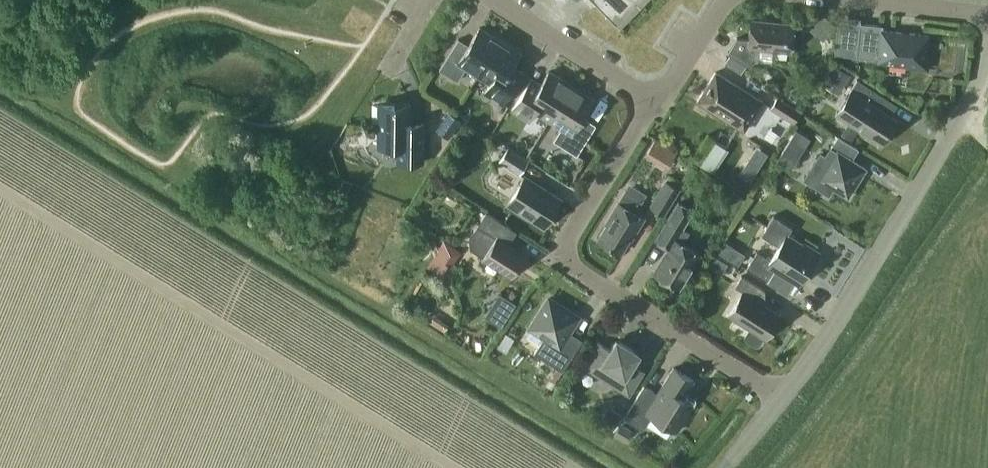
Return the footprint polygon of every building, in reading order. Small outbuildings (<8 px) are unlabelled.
[(636,1),(635,0),(592,0),(615,24),(636,1)] [(835,24),(820,12),(807,28),(823,40),(835,24)] [(792,23),(749,18),(747,38),(736,37),(726,52),(747,65),(751,57),(753,47),(789,51),(792,23)] [(881,25),(859,23),(855,55),(877,57),(877,61),(909,64),(908,66),(925,68),(929,35),(880,30),(881,25)] [(478,74),(500,39),(479,26),(467,44),(458,38),(438,68),(456,80),(465,66),(478,74)] [(520,52),(500,39),(478,74),(489,81),(484,91),(502,102),(522,70),(513,64),(520,52)] [(837,94),(850,75),(834,65),(822,84),(837,94)] [(548,70),(541,82),(531,75),(511,108),(528,119),(534,109),(548,118),(569,83),(548,70)] [(760,101),(715,72),(697,100),(743,128),(760,101)] [(888,99),(859,81),(838,114),(881,142),(896,118),(881,109),(888,99)] [(592,98),(569,83),(548,118),(561,126),(552,140),(576,154),(594,124),(581,116),(592,98)] [(805,103),(802,90),(789,92),(791,105),(805,103)] [(791,105),(777,96),(770,108),(793,122),(800,111),(791,105)] [(377,101),(377,106),(377,146),(395,147),(395,161),(421,162),(422,122),(410,122),(410,107),(394,106),(395,101),(377,101)] [(459,119),(448,111),(435,129),(446,137),(459,119)] [(857,147),(836,135),(829,146),(835,150),(817,178),(847,196),(865,167),(850,158),(857,147)] [(672,149),(658,140),(649,156),(663,164),(672,149)] [(728,149),(714,140),(699,164),(713,173),(728,149)] [(790,169),(801,152),(787,144),(777,160),(790,169)] [(528,159),(507,146),(498,160),(519,173),(528,159)] [(766,150),(751,147),(748,164),(763,167),(766,150)] [(560,198),(524,175),(506,203),(542,226),(560,198)] [(683,184),(669,175),(666,179),(665,179),(648,205),(664,214),(683,184)] [(743,195),(732,188),(725,199),(736,206),(743,195)] [(640,199),(625,189),(605,222),(606,223),(597,238),(620,252),(629,237),(630,238),(643,217),(633,211),(640,199)] [(691,210),(677,201),(654,239),(668,247),(653,272),(677,287),(698,253),(681,242),(688,231),(681,227),(691,210)] [(484,211),(478,207),(473,215),(479,219),(484,211)] [(515,231),(484,212),(468,238),(469,248),(511,275),(524,254),(507,243),(515,231)] [(791,227),(772,215),(760,234),(777,245),(769,258),(756,250),(745,267),(767,281),(775,269),(798,283),(818,251),(803,241),(802,243),(787,233),(791,227)] [(740,251),(723,241),(716,252),(732,262),(740,251)] [(434,257),(429,265),(441,273),(446,265),(449,266),(459,251),(449,245),(440,260),(434,257)] [(727,264),(713,254),(706,264),(720,274),(727,264)] [(763,289),(740,274),(733,285),(741,290),(726,313),(748,327),(743,334),(744,338),(754,344),(758,344),(763,336),(763,337),(778,313),(756,299),(763,289)] [(576,315),(548,297),(530,326),(543,334),(532,351),(561,369),(581,338),(567,330),(576,315)] [(637,352),(615,339),(609,349),(597,341),(582,365),(627,393),(633,384),(622,377),(637,352)] [(693,379),(673,367),(657,392),(643,384),(622,417),(641,429),(651,415),(676,430),(693,403),(682,396),(693,379)] [(632,429),(621,422),(613,434),(625,441),(632,429)]
